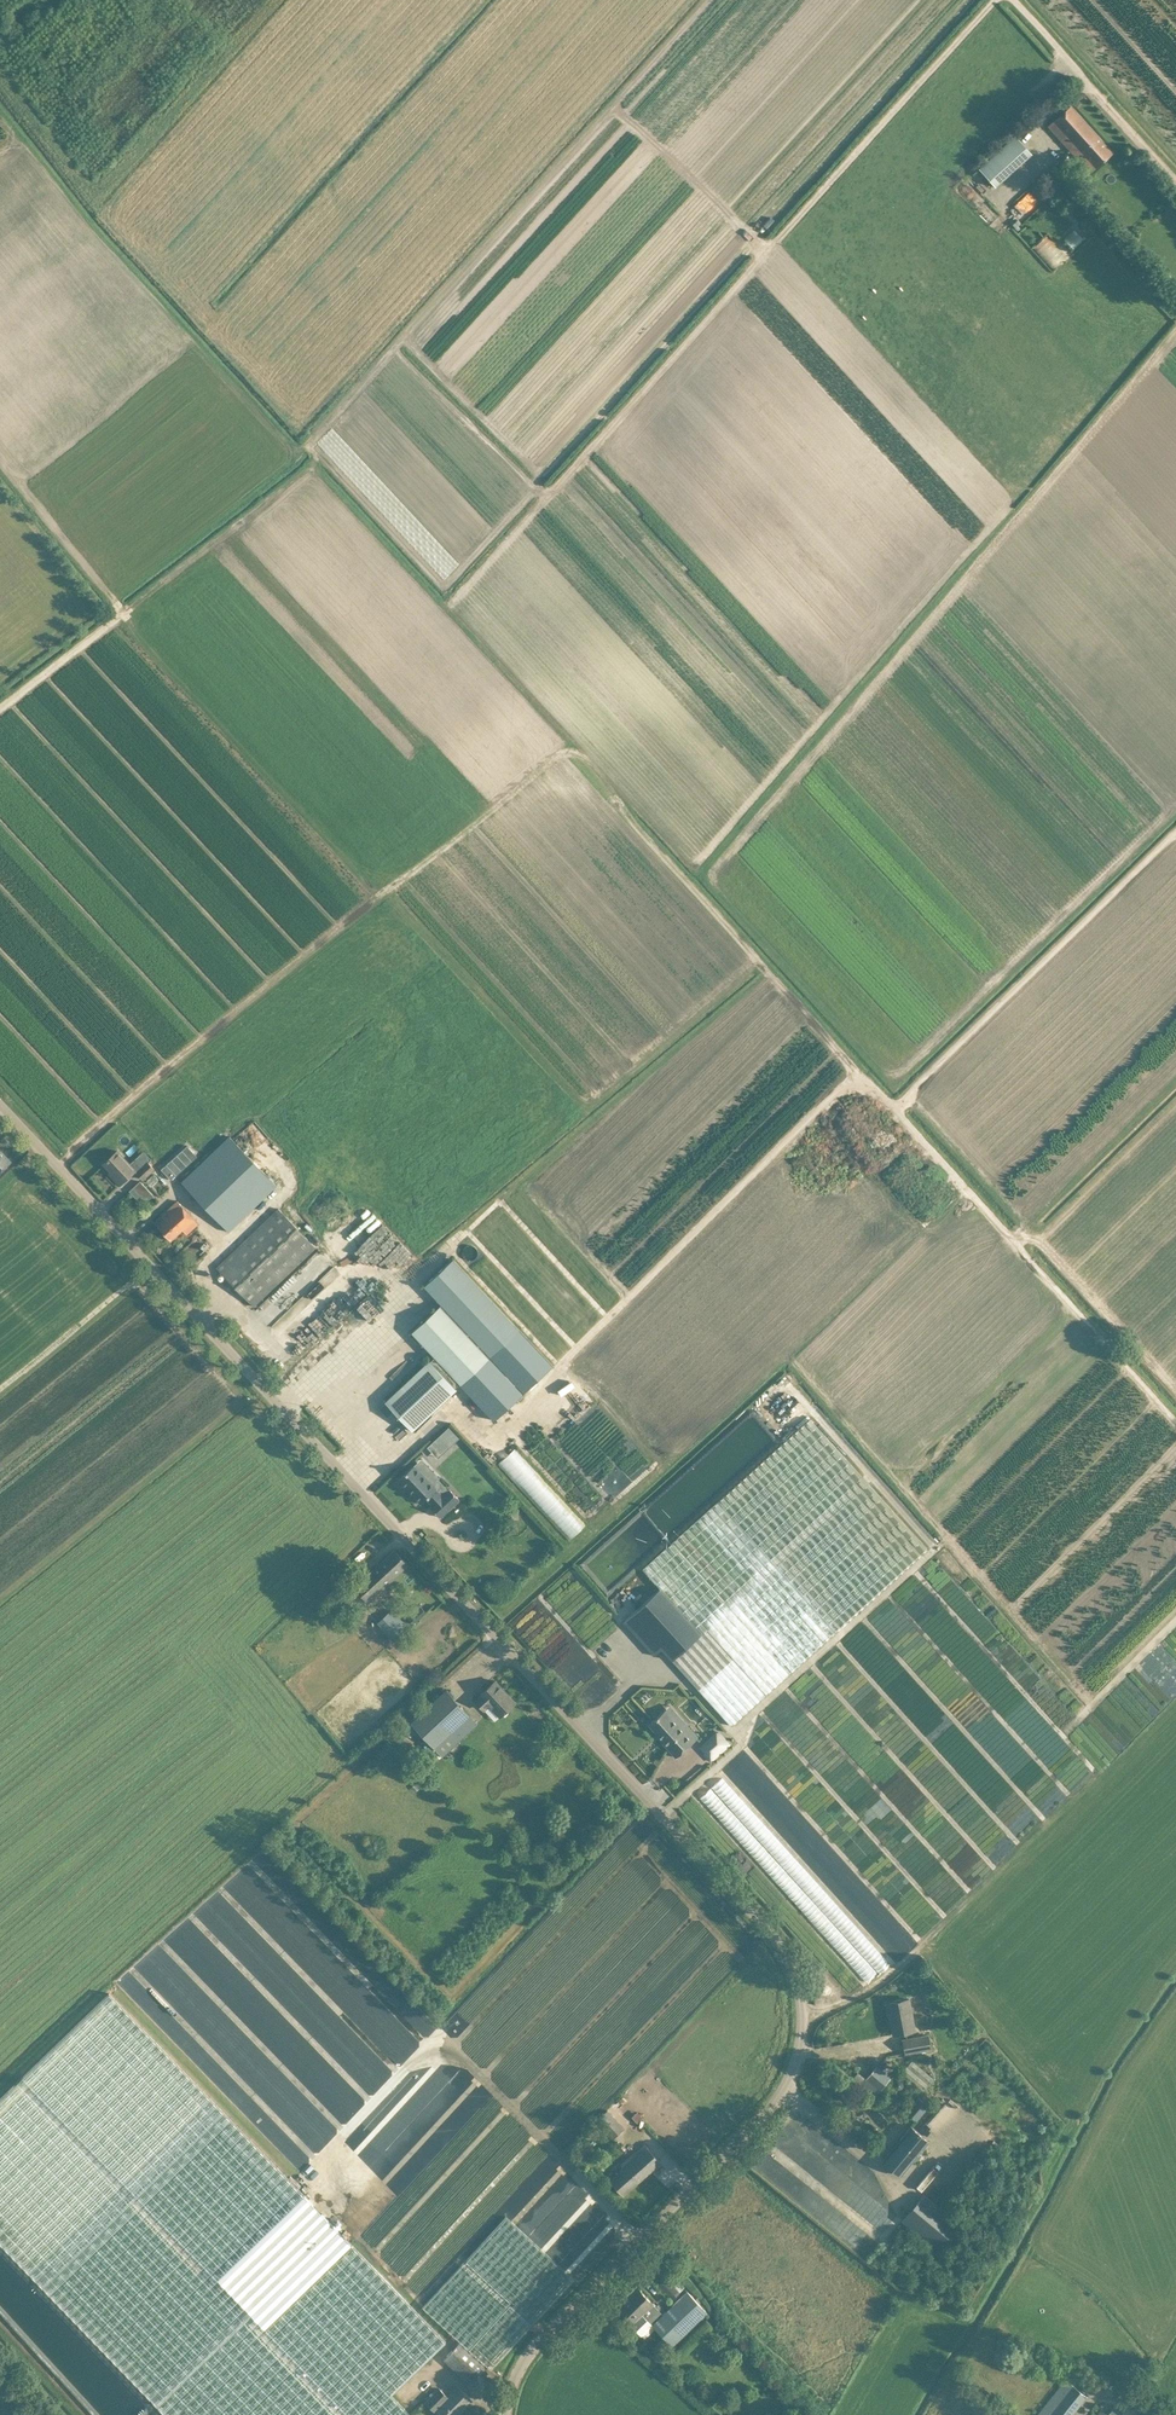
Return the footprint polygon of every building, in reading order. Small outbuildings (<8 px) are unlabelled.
[(1091,173),(1104,161),(1113,153),(1070,106),(1061,114),(1048,126),(1077,158),(1084,165),(1091,173)] [(979,168),(996,187),(1032,154),(1015,135),(979,168)] [(1078,252),(1089,241),(1079,231),(1068,242),(1078,252)] [(229,1231),(238,1223),(277,1185),(233,1140),(230,1136),(191,1174),(182,1182),(229,1231)] [(13,1161),(0,1147),(0,1173),(13,1161)] [(120,1185),(129,1176),(135,1170),(143,1179),(154,1169),(148,1162),(142,1168),(134,1160),(130,1164),(118,1150),(103,1164),(115,1176),(113,1177),(120,1185)] [(150,1206),(159,1198),(146,1183),(137,1191),(150,1206)] [(178,1200),(155,1222),(159,1226),(158,1226),(171,1240),(183,1230),(187,1234),(198,1223),(178,1200)] [(279,1208),(226,1259),(217,1268),(254,1306),(263,1298),(316,1247),(279,1208)] [(378,1214),(355,1234),(363,1243),(386,1223),(378,1214)] [(394,1393),(385,1401),(413,1430),(422,1422),(457,1389),(456,1388),(460,1384),(461,1385),(494,1420),(553,1365),(520,1330),(453,1259),(425,1286),(441,1304),(440,1305),(412,1332),(435,1357),(430,1361),(430,1360),(394,1393)] [(311,1268),(259,1309),(274,1327),(303,1304),(297,1296),(304,1291),(302,1288),(317,1276),(311,1268)] [(393,1325),(369,1347),(374,1353),(398,1330),(393,1325)] [(374,1381),(394,1372),(392,1366),(371,1375),(374,1381)] [(786,1396),(775,1409),(786,1417),(796,1404),(786,1396)] [(731,1725),(740,1717),(836,1631),(927,1550),(810,1419),(718,1501),(643,1569),(660,1588),(624,1621),(654,1655),(662,1648),(672,1660),(731,1725)] [(449,1426),(438,1436),(449,1448),(460,1438),(449,1426)] [(576,1541),(590,1527),(518,1452),(503,1466),(576,1541)] [(461,1466),(469,1477),(482,1469),(474,1457),(461,1466)] [(415,1464),(398,1480),(421,1504),(426,1499),(432,1505),(431,1506),(441,1517),(460,1500),(449,1488),(448,1489),(438,1478),(432,1483),(415,1464)] [(523,1522),(524,1510),(517,1510),(516,1521),(523,1522)] [(369,1601),(400,1573),(408,1565),(395,1550),(355,1586),(369,1601)] [(341,1607),(347,1604),(349,1602),(339,1587),(331,1592),(341,1607)] [(407,1615),(415,1623),(418,1620),(427,1612),(419,1604),(407,1615)] [(395,1640),(398,1638),(406,1630),(389,1612),(378,1622),(380,1624),(395,1640)] [(476,1701),(484,1709),(495,1721),(515,1702),(496,1681),(480,1695),(482,1696),(476,1701)] [(442,1756),(469,1732),(478,1724),(446,1690),(438,1698),(411,1722),(442,1756)] [(665,1710),(649,1724),(662,1739),(661,1740),(667,1747),(676,1757),(699,1737),(689,1726),(684,1731),(665,1710)] [(536,1711),(530,1715),(535,1722),(541,1718),(536,1711)] [(716,1731),(699,1747),(704,1753),(703,1754),(711,1763),(732,1744),(719,1730),(717,1732),(716,1731)] [(213,2004),(194,2022),(313,2153),(328,2125),(342,2133),(359,2101),(361,2111),(362,2108),(357,2081),(372,2088),(389,2072),(386,2057),(402,2066),(441,2031),(378,1962),(367,1964),(369,1974),(356,1976),(355,1971),(352,1968),(349,1971),(284,1900),(272,1910),(259,1896),(274,1904),(278,1896),(252,1868),(217,1899),(234,1987),(221,1989),(218,1995),(229,2001),(213,2004)] [(0,2099),(0,2242),(43,2286),(157,2405),(168,2414),(412,2414),(391,2394),(446,2341),(444,2339),(352,2244),(338,2230),(224,2111),(109,1992),(0,2099)] [(893,2034),(905,2031),(915,2029),(910,1999),(899,2001),(887,2003),(890,2018),(892,2018),(895,2032),(893,2033),(893,2034)] [(904,2039),(906,2053),(930,2049),(928,2035),(904,2039)] [(909,2075),(933,2093),(942,2081),(918,2063),(909,2075)] [(859,2087),(873,2099),(874,2099),(890,2078),(876,2066),(859,2087)] [(896,2080),(894,2083),(894,2086),(897,2089),(900,2089),(903,2086),(903,2082),(900,2080),(896,2080)] [(918,2120),(929,2105),(918,2096),(906,2111),(918,2120)] [(942,2135),(964,2114),(952,2101),(930,2122),(942,2135)] [(625,2128),(608,2110),(607,2109),(596,2120),(613,2139),(625,2128)] [(638,2112),(632,2117),(637,2123),(643,2117),(638,2112)] [(901,2175),(929,2140),(931,2139),(928,2137),(918,2129),(913,2124),(911,2126),(883,2160),(901,2175)] [(661,2161),(653,2152),(645,2143),(621,2164),(624,2167),(610,2180),(615,2186),(623,2195),(661,2161)] [(934,2192),(952,2172),(945,2166),(927,2186),(934,2192)] [(569,2230),(584,2217),(594,2223),(602,2216),(605,2211),(573,2175),(563,2169),(548,2195),(544,2199),(540,2206),(545,2208),(550,2204),(554,2207),(561,2201),(576,2209),(579,2213),(569,2230)] [(961,2225),(935,2203),(924,2194),(914,2206),(902,2220),(912,2228),(940,2251),(961,2225)] [(538,2212),(520,2213),(521,2228),(528,2228),(529,2236),(543,2235),(542,2225),(539,2226),(538,2212)] [(506,2216),(422,2307),(450,2332),(460,2342),(444,2359),(455,2368),(471,2383),(487,2366),(491,2369),(574,2278),(565,2270),(506,2216)] [(666,2277),(659,2284),(673,2298),(679,2291),(666,2277)] [(707,2312),(696,2300),(687,2291),(663,2314),(639,2289),(617,2310),(625,2319),(631,2326),(633,2324),(642,2334),(654,2322),(674,2343),(707,2312)] [(667,2355),(660,2362),(668,2369),(675,2362),(667,2355)] [(1088,2394),(1074,2384),(1071,2387),(1065,2382),(1061,2387),(1060,2387),(1038,2414),(1071,2414),(1088,2394)] [(426,2402),(435,2411),(437,2409),(443,2414),(456,2414),(472,2399),(463,2391),(459,2386),(448,2397),(440,2388),(426,2402)]
